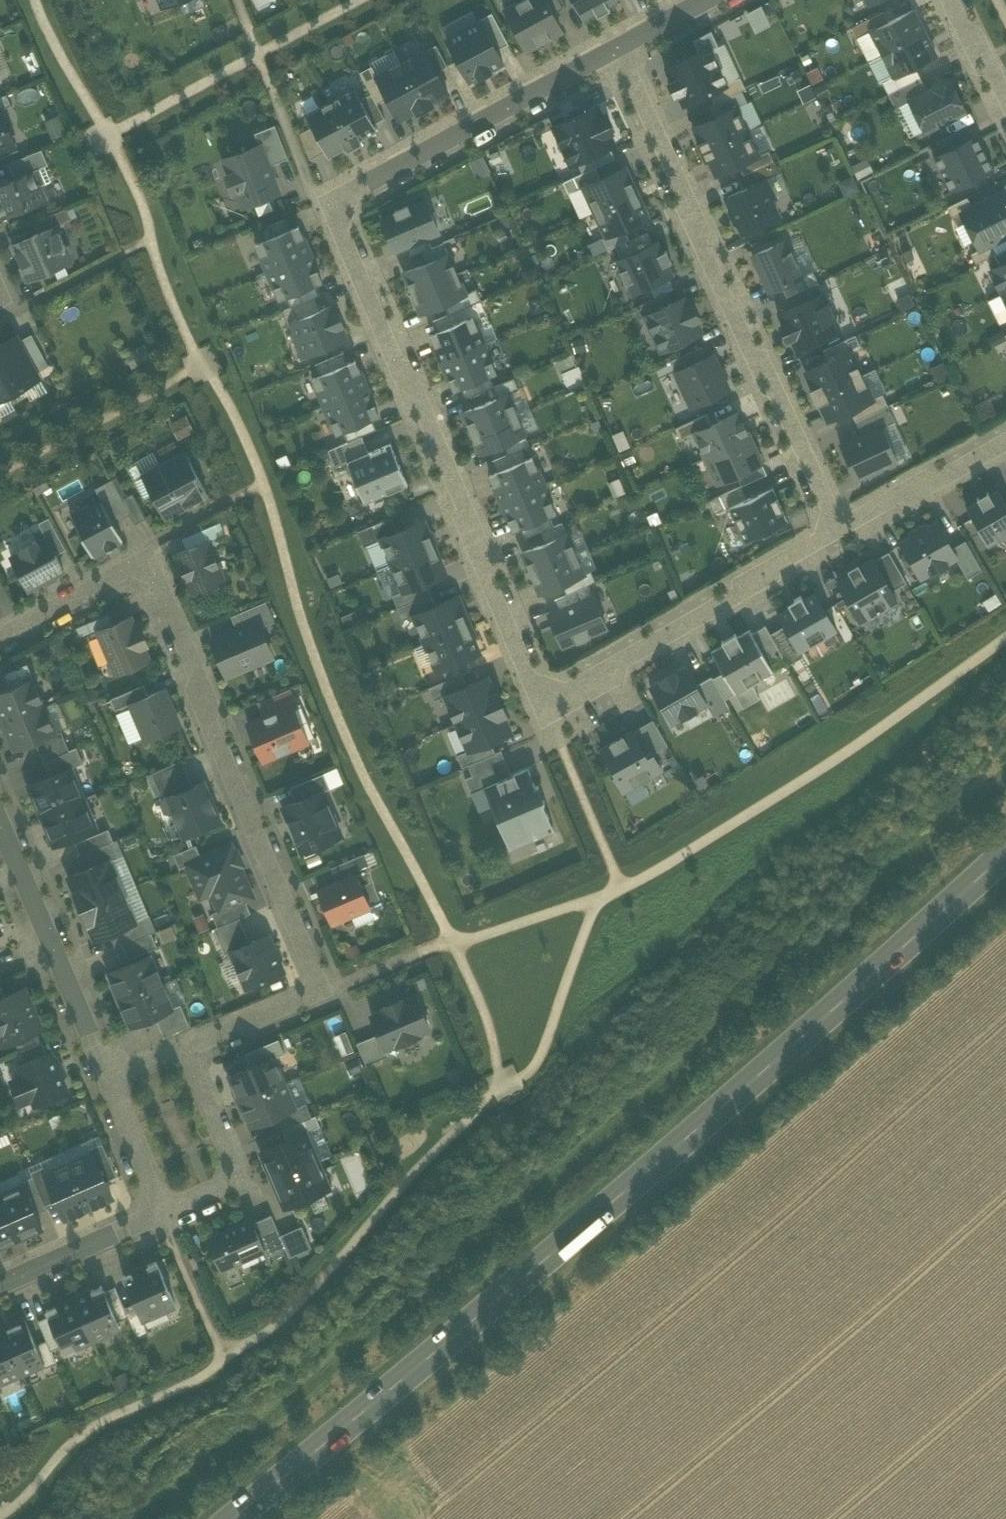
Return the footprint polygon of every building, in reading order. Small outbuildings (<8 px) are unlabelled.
[(545,0),(523,0),(505,10),(527,50),(562,31),(553,14),(545,0)] [(559,0),(545,0),(553,14),(563,8),(559,0)] [(583,20),(596,13),(598,16),(610,10),(608,6),(617,1),(617,0),(573,0),(583,20)] [(755,28),(771,22),(763,4),(748,10),(755,28)] [(449,37),(479,21),(472,9),(442,25),(449,37)] [(870,30),(882,53),(925,32),(913,9),(888,22),(870,30)] [(870,30),(888,22),(883,11),(852,27),(857,37),(870,30)] [(492,12),(479,19),(480,21),(481,20),(497,50),(509,44),(492,12)] [(449,37),(447,39),(469,81),(478,76),(479,78),(492,71),(491,69),(503,63),(497,50),(481,20),(480,21),(479,21),(449,37)] [(709,46),(710,49),(718,45),(712,30),(693,39),(698,51),(709,46)] [(870,30),(857,37),(868,60),(882,53),(870,30)] [(937,55),(925,32),(882,53),(894,77),(915,66),(937,55)] [(724,42),(718,45),(710,49),(726,82),(740,76),(724,42)] [(436,44),(425,50),(437,72),(448,66),(436,44)] [(679,95),(683,104),(708,92),(726,84),(726,82),(710,49),(709,46),(698,51),(682,59),(682,60),(666,68),(672,80),(668,82),(675,97),(679,95)] [(370,63),(372,65),(377,76),(401,63),(394,50),(370,63)] [(425,50),(401,63),(425,108),(432,104),(431,102),(448,92),(437,72),(425,50)] [(882,53),(868,60),(880,83),(883,82),(894,77),(882,53)] [(418,112),(425,108),(401,63),(377,76),(376,77),(388,98),(399,119),(416,110),(418,112)] [(377,103),(388,98),(376,77),(377,76),(372,65),(360,72),(371,93),(377,103)] [(888,93),(920,77),(915,66),(894,77),(883,82),(888,93)] [(726,84),(708,92),(713,103),(742,90),(746,88),(740,76),(726,82),(726,84)] [(896,108),(910,100),(927,91),(920,77),(888,93),(896,108)] [(827,78),(814,81),(817,95),(830,92),(827,78)] [(964,111),(949,80),(927,91),(910,100),(925,130),(964,111)] [(810,82),(799,88),(806,102),(817,96),(810,82)] [(355,88),(331,101),(355,147),(363,143),(361,139),(378,130),(374,124),(361,99),(355,88)] [(709,105),(714,116),(736,105),(737,107),(747,102),(742,90),(713,103),(709,105)] [(377,103),(371,93),(361,99),(374,124),(385,118),(377,103)] [(11,105),(7,94),(0,97),(0,110),(11,105)] [(751,100),(747,102),(737,107),(748,130),(762,124),(751,100)] [(910,100),(896,108),(911,138),(925,130),(910,100)] [(355,147),(331,101),(306,115),(312,126),(325,151),(329,157),(345,148),(347,152),(355,147)] [(696,143),(700,152),(748,130),(737,107),(736,105),(714,116),(693,126),(700,141),(696,143)] [(572,120),(554,128),(571,164),(578,161),(610,146),(615,144),(609,133),(613,131),(606,116),(603,118),(597,106),(585,112),(584,110),(571,117),(572,120)] [(15,147),(0,112),(0,153),(15,147)] [(260,144),(269,165),(288,157),(275,124),(254,132),(259,144),(260,144)] [(759,153),(769,148),(773,147),(762,124),(748,130),(759,153)] [(940,152),(972,136),(967,125),(935,141),(940,152)] [(310,159),(325,151),(312,126),(300,133),(310,159)] [(737,165),(759,154),(759,153),(748,130),(700,152),(705,161),(708,160),(715,175),(737,165)] [(976,134),(972,136),(979,149),(983,147),(976,134)] [(951,191),(994,170),(983,147),(979,149),(972,136),(940,152),(933,156),(951,191)] [(237,190),(243,206),(253,202),(268,196),(279,192),(269,165),(260,144),(259,144),(224,158),(230,173),(226,175),(233,192),(237,190)] [(610,146),(578,161),(582,173),(596,167),(615,157),(610,146)] [(769,148),(759,153),(759,154),(737,165),(742,176),(774,161),(769,148)] [(9,163),(15,177),(33,170),(34,171),(45,166),(48,164),(42,149),(9,163)] [(867,158),(852,166),(858,178),(873,171),(867,158)] [(742,176),(747,187),(766,178),(780,171),(774,161),(742,176)] [(45,166),(34,171),(40,185),(51,180),(45,166)] [(583,186),(595,211),(636,192),(625,166),(601,177),(583,186)] [(568,193),(583,186),(601,177),(596,167),(582,173),(563,182),(568,193)] [(40,185),(34,171),(33,170),(15,177),(0,184),(0,214),(2,218),(46,199),(40,185)] [(726,196),(742,233),(779,216),(771,198),(775,196),(766,178),(747,187),(726,196)] [(580,218),(595,211),(583,186),(568,193),(580,218)] [(980,248),(990,243),(1005,235),(1005,194),(1004,191),(972,207),(962,212),(966,221),(975,239),(980,248)] [(648,217),(636,192),(595,211),(606,236),(625,228),(648,217)] [(274,209),(268,196),(253,202),(259,215),(274,209)] [(962,212),(972,207),(967,197),(947,206),(952,217),(962,212)] [(396,213),(382,219),(395,250),(405,245),(427,236),(439,231),(426,200),(409,208),(408,205),(395,211),(396,213)] [(34,222),(38,233),(57,225),(72,219),(67,208),(34,222)] [(258,229),(263,240),(291,228),(287,217),(258,229)] [(975,239),(966,221),(955,226),(964,244),(975,239)] [(13,244),(28,280),(54,269),(53,268),(72,260),(57,225),(38,233),(13,244)] [(299,225),(294,227),(297,236),(302,234),(299,225)] [(310,253),(302,234),(297,236),(294,227),(291,228),(263,240),(256,243),(268,271),(310,253)] [(606,236),(602,238),(607,249),(615,246),(630,239),(625,228),(606,236)] [(620,257),(652,242),(647,231),(630,239),(615,246),(620,257)] [(405,245),(409,257),(421,252),(432,247),(427,236),(405,245)] [(626,283),(632,295),(650,286),(668,278),(675,275),(669,263),(672,261),(667,250),(664,251),(658,239),(652,242),(620,257),(615,259),(620,270),(626,284),(626,283)] [(788,252),(783,241),(753,255),(770,291),(780,286),(800,277),(795,266),(798,265),(791,250),(788,252)] [(426,263),(448,253),(443,242),(432,247),(421,252),(426,263)] [(996,254),(990,243),(980,248),(970,253),(976,264),(995,254),(996,254)] [(1000,265),(1005,262),(1005,249),(996,254),(995,254),(1000,265)] [(315,284),(317,282),(314,274),(318,272),(310,253),(268,271),(280,298),(286,296),(315,284)] [(413,292),(457,274),(448,253),(426,263),(404,272),(413,292)] [(1000,265),(991,270),(1003,293),(1005,291),(1005,262),(1000,265)] [(800,277),(780,286),(785,297),(818,282),(813,271),(800,277)] [(322,280),(318,272),(314,274),(317,282),(322,280)] [(443,303),(465,293),(457,274),(413,292),(421,312),(443,303)] [(655,296),(667,291),(673,288),(668,278),(650,286),(655,296)] [(785,297),(790,308),(823,293),(818,282),(785,297)] [(319,294),(315,284),(286,296),(291,307),(316,296),(319,294)] [(461,308),(481,300),(476,289),(465,293),(443,303),(448,314),(461,308)] [(645,315),(672,302),(667,291),(655,296),(634,306),(639,317),(645,315)] [(791,337),(796,349),(840,329),(823,293),(790,308),(779,313),(785,324),(791,337)] [(1005,321),(1005,299),(1003,293),(987,300),(999,324),(1005,321)] [(288,323),(292,322),(321,309),(316,296),(291,307),(282,310),(288,323)] [(645,315),(661,350),(701,332),(695,319),(698,318),(692,305),(690,307),(685,296),(672,302),(645,315)] [(309,353),(346,338),(332,305),(321,309),(292,322),(298,337),(299,340),(303,338),(309,353)] [(434,320),(438,331),(466,320),(461,308),(448,314),(434,320)] [(431,335),(442,362),(485,344),(473,317),(466,320),(438,331),(431,335)] [(791,337),(785,324),(781,326),(787,339),(791,337)] [(19,341),(37,372),(49,366),(32,334),(19,341)] [(823,349),(828,360),(849,350),(850,352),(861,347),(856,334),(823,349)] [(7,394),(9,398),(25,390),(23,386),(39,377),(37,372),(19,341),(17,335),(1,344),(0,343),(0,398),(7,394)] [(302,356),(309,353),(303,338),(299,340),(298,337),(294,339),(302,356)] [(496,372),(485,344),(442,362),(454,390),(461,387),(489,375),(496,372)] [(676,370),(706,356),(701,345),(671,359),(676,370)] [(814,396),(861,375),(850,352),(849,350),(828,360),(806,370),(814,387),(810,389),(814,396)] [(315,364),(320,375),(348,363),(343,352),(315,364)] [(688,396),(692,406),(728,390),(711,354),(706,356),(676,370),(681,381),(679,382),(686,397),(688,396)] [(356,360),(351,362),(354,370),(359,368),(356,360)] [(930,368),(938,383),(951,376),(944,361),(930,368)] [(367,387),(359,368),(354,370),(351,362),(348,363),(320,375),(313,378),(325,405),(367,387)] [(563,373),(567,382),(583,376),(579,366),(563,373)] [(876,368),(861,375),(872,398),(882,393),(887,391),(876,368)] [(461,387),(466,398),(481,392),(494,386),(489,375),(461,387)] [(861,375),(814,396),(818,404),(821,403),(829,420),(850,410),(872,400),(872,398),(861,375)] [(23,386),(25,390),(31,400),(47,391),(39,377),(23,386)] [(481,392),(485,403),(508,393),(519,389),(514,378),(494,386),(481,392)] [(375,407),(367,387),(325,405),(336,433),(343,430),(372,418),(374,417),(371,409),(375,407)] [(519,389),(508,393),(516,414),(530,408),(521,388),(519,389)] [(463,412),(472,432),(516,414),(508,393),(485,403),(463,412)] [(872,400),(850,410),(855,420),(888,406),(882,393),(872,398),(872,400)] [(9,398),(7,394),(0,398),(0,417),(15,409),(9,398)] [(989,397),(975,405),(982,420),(997,413),(989,397)] [(888,406),(855,420),(862,435),(882,426),(895,420),(888,406)] [(371,409),(374,417),(379,415),(375,407),(371,409)] [(516,414),(525,434),(539,428),(530,408),(516,414)] [(706,457),(750,437),(738,411),(712,423),(694,432),(706,457)] [(694,432),(712,423),(707,412),(675,427),(680,438),(694,432)] [(525,434),(516,414),(472,432),(481,453),(503,443),(525,434)] [(187,415),(172,422),(178,435),(193,427),(187,415)] [(362,435),(376,429),(372,418),(343,430),(347,441),(362,435)] [(895,420),(882,426),(897,459),(910,453),(895,420)] [(841,445),(856,478),(897,459),(882,426),(862,435),(841,445)] [(520,449),(529,445),(525,434),(503,443),(507,454),(520,449)] [(347,461),(369,452),(362,435),(347,441),(328,449),(335,466),(347,461)] [(750,437),(706,457),(718,483),(736,474),(762,462),(750,437)] [(369,452),(347,461),(365,502),(408,484),(391,443),(369,452)] [(497,471),(525,460),(520,449),(507,454),(493,460),(497,471)] [(143,476),(161,466),(153,451),(126,466),(144,499),(153,494),(143,476)] [(153,494),(165,517),(207,494),(185,453),(161,466),(143,476),(153,494)] [(490,475),(502,502),(544,484),(532,457),(525,460),(497,471),(490,475)] [(767,473),(762,462),(736,474),(741,485),(767,473)] [(103,501),(113,519),(129,511),(122,499),(111,479),(95,488),(102,501),(103,501)] [(33,488),(37,495),(50,488),(47,480),(33,488)] [(556,512),(544,484),(502,502),(513,530),(521,527),(548,515),(556,512)] [(729,506),(747,498),(741,485),(708,500),(714,513),(729,506)] [(729,506),(745,540),(788,520),(772,486),(747,498),(729,506)] [(966,506),(989,546),(1005,536),(1005,502),(998,488),(966,506)] [(129,511),(135,523),(146,518),(132,493),(122,499),(129,511)] [(90,552),(92,556),(106,548),(108,551),(118,545),(117,543),(123,539),(113,519),(103,501),(102,501),(91,507),(89,504),(72,514),(74,516),(72,517),(90,552)] [(525,538),(540,532),(553,526),(548,515),(521,527),(525,538)] [(381,538),(398,531),(391,516),(358,530),(365,545),(367,545),(381,538)] [(46,537),(56,555),(66,549),(49,517),(39,523),(46,537)] [(381,538),(392,563),(434,545),(424,520),(398,531),(381,538)] [(562,522),(553,526),(540,532),(545,543),(567,533),(562,522)] [(937,523),(901,543),(920,577),(931,571),(932,572),(947,564),(946,562),(955,557),(956,556),(951,548),(937,523)] [(203,529),(208,540),(221,535),(216,524),(203,529)] [(576,554),(589,548),(580,528),(567,533),(576,554)] [(523,552),(531,572),(576,554),(567,533),(545,543),(523,552)] [(11,556),(29,590),(64,571),(56,555),(46,537),(37,543),(36,541),(20,549),(21,551),(11,556)] [(381,538),(367,545),(377,569),(392,563),(381,538)] [(176,554),(192,592),(224,578),(208,540),(176,554)] [(951,548),(956,556),(955,557),(967,578),(982,569),(965,540),(951,548)] [(446,572),(434,545),(392,563),(403,590),(426,581),(433,578),(446,572)] [(584,574),(592,571),(597,569),(589,548),(576,554),(584,574)] [(889,550),(874,559),(891,590),(906,581),(889,550)] [(79,558),(81,562),(92,556),(90,552),(79,558)] [(584,574),(576,554),(531,572),(540,593),(562,583),(584,574)] [(851,576),(838,583),(860,622),(897,600),(891,590),(874,559),(860,566),(858,563),(847,569),(851,576)] [(392,563),(377,569),(388,596),(392,594),(403,590),(392,563)] [(562,583),(567,594),(588,585),(596,582),(592,571),(584,574),(562,583)] [(403,590),(392,594),(397,607),(431,593),(426,581),(403,590)] [(592,596),(588,585),(567,594),(555,599),(559,610),(592,596)] [(790,606),(777,613),(784,625),(799,651),(802,650),(837,630),(815,592),(803,599),(801,595),(788,603),(790,606)] [(403,620),(414,615),(413,614),(436,605),(431,593),(397,607),(403,620)] [(559,610),(549,614),(562,645),(576,639),(577,641),(589,636),(588,634),(606,626),(593,595),(592,596),(559,610)] [(456,597),(436,605),(413,614),(414,615),(425,642),(467,624),(456,597)] [(231,616),(237,629),(257,621),(260,627),(273,621),(264,602),(231,616)] [(76,627),(80,638),(99,630),(114,624),(109,613),(76,627)] [(99,630),(117,673),(148,659),(142,646),(146,644),(140,629),(136,631),(130,617),(114,624),(99,630)] [(212,639),(226,671),(240,665),(241,669),(272,656),(260,627),(257,621),(237,629),(212,639)] [(479,652),(467,624),(425,642),(434,661),(437,669),(443,667),(467,657),(479,652)] [(765,625),(752,633),(769,664),(783,656),(770,634),(765,625)] [(799,651),(784,625),(770,634),(783,656),(788,665),(805,655),(802,650),(799,651)] [(737,636),(735,633),(722,640),(723,644),(711,651),(723,672),(735,693),(751,683),(773,671),(769,664),(752,633),(750,629),(737,636)] [(434,661),(425,642),(414,646),(422,666),(434,661)] [(472,669),(467,657),(443,667),(448,679),(462,673),(472,669)] [(4,673),(11,687),(33,678),(34,678),(27,663),(4,673)] [(695,708),(706,702),(696,684),(686,667),(675,674),(674,672),(661,679),(662,681),(651,687),(671,722),(682,715),(683,717),(696,710),(695,708)] [(725,699),(735,693),(723,672),(712,678),(725,699)] [(434,699),(445,694),(467,685),(462,673),(448,679),(429,687),(434,699)] [(711,675),(696,684),(706,702),(714,715),(729,707),(725,699),(712,678),(711,675)] [(445,694),(457,722),(501,703),(497,694),(495,695),(488,677),(467,685),(445,694)] [(4,723),(45,706),(33,678),(11,687),(0,692),(0,714),(4,723)] [(759,697),(751,683),(735,693),(743,707),(759,697)] [(111,698),(115,709),(130,703),(149,695),(144,684),(111,698)] [(145,737),(146,740),(180,725),(165,688),(149,695),(130,703),(131,704),(145,737)] [(290,689),(279,693),(285,708),(292,705),(293,706),(296,704),(290,689)] [(258,702),(264,717),(285,708),(279,693),(258,702)] [(299,703),(296,704),(293,706),(300,723),(307,720),(299,703)] [(505,712),(501,703),(457,722),(459,726),(468,749),(491,740),(511,732),(503,713),(505,712)] [(145,737),(131,704),(116,711),(130,743),(145,737)] [(248,724),(263,760),(308,741),(307,739),(313,737),(307,720),(300,723),(293,706),(292,705),(285,708),(264,717),(248,724)] [(56,732),(45,706),(4,723),(15,750),(36,741),(56,733),(56,732)] [(655,722),(634,734),(645,754),(651,750),(653,754),(668,745),(655,722)] [(447,731),(457,754),(468,749),(459,726),(447,731)] [(36,741),(44,760),(70,749),(62,730),(56,732),(56,733),(36,741)] [(662,769),(653,754),(651,750),(645,754),(634,734),(632,731),(601,748),(615,771),(613,772),(623,791),(625,790),(642,780),(662,769)] [(491,740),(468,749),(457,754),(462,766),(468,763),(495,752),(491,740)] [(657,751),(666,768),(678,761),(669,745),(657,751)] [(77,746),(70,749),(44,760),(50,775),(70,767),(84,762),(77,746)] [(484,786),(511,774),(501,749),(495,752),(468,763),(472,775),(465,778),(471,791),(484,786)] [(152,771),(162,793),(191,781),(182,759),(152,771)] [(330,786),(344,780),(338,766),(324,771),(330,786)] [(30,784),(43,815),(83,798),(70,767),(50,775),(30,784)] [(532,839),(554,830),(528,767),(511,774),(484,786),(507,840),(529,831),(532,839)] [(290,786),(296,801),(322,790),(322,791),(330,788),(323,772),(290,786)] [(174,812),(184,836),(221,820),(204,780),(167,796),(162,802),(166,811),(174,812)] [(642,780),(625,790),(632,803),(650,793),(642,780)] [(284,807),(302,851),(326,841),(329,833),(339,829),(322,791),(322,790),(296,801),(284,807)] [(95,827),(83,798),(43,815),(55,844),(95,827)] [(75,842),(80,853),(110,841),(114,840),(109,828),(75,842)] [(510,848),(532,839),(529,831),(507,840),(510,848)] [(117,857),(110,841),(80,853),(77,855),(83,870),(109,859),(109,860),(117,857)] [(174,853),(180,867),(187,864),(187,863),(202,857),(196,844),(174,853)] [(219,909),(220,911),(246,900),(253,896),(231,844),(202,857),(187,863),(187,864),(196,885),(207,880),(212,891),(219,909)] [(331,867),(336,878),(369,864),(364,853),(331,867)] [(68,876),(82,907),(122,890),(109,860),(109,859),(83,870),(68,876)] [(319,891),(332,922),(352,914),(369,906),(356,875),(319,891)] [(207,880),(196,885),(201,896),(212,891),(207,880)] [(135,920),(122,890),(82,907),(95,939),(110,933),(136,922),(135,920)] [(212,912),(218,926),(240,917),(251,912),(246,900),(220,911),(219,909),(212,912)] [(369,906),(352,914),(356,925),(374,917),(369,906)] [(116,948),(123,945),(149,933),(142,917),(135,920),(136,922),(110,933),(116,948)] [(250,941),(240,917),(218,926),(214,927),(225,953),(232,950),(232,949),(250,941)] [(152,932),(149,933),(123,945),(129,958),(158,946),(152,932)] [(232,950),(247,986),(283,971),(268,934),(250,941),(232,949),(232,950)] [(109,972),(121,1000),(161,983),(150,955),(109,972)] [(172,1007),(161,983),(121,1000),(132,1025),(156,1015),(172,1008),(172,1007)] [(5,1044),(42,1028),(25,988),(5,996),(0,998),(0,1033),(5,1044)] [(379,1033),(385,1047),(397,1042),(398,1044),(418,1035),(417,1033),(430,1028),(416,996),(404,1002),(403,999),(383,1007),(384,1010),(372,1015),(379,1033)] [(156,1015),(164,1036),(190,1025),(181,1003),(172,1007),(172,1008),(156,1015)] [(23,1048),(42,1038),(39,1031),(19,1041),(23,1048)] [(357,1042),(366,1065),(389,1055),(385,1047),(379,1033),(357,1042)] [(246,1052),(251,1065),(273,1056),(274,1057),(285,1052),(279,1038),(246,1052)] [(20,1051),(25,1062),(48,1052),(43,1041),(20,1051)] [(19,1065),(23,1076),(25,1081),(14,1085),(21,1103),(33,1098),(35,1104),(68,1091),(51,1051),(48,1052),(25,1062),(19,1065)] [(229,1075),(240,1100),(284,1082),(274,1057),(273,1056),(251,1065),(229,1075)] [(12,1080),(14,1085),(25,1081),(23,1076),(12,1080)] [(295,1107),(284,1082),(240,1100),(251,1126),(273,1117),(295,1107)] [(279,1130),(283,1128),(312,1116),(306,1102),(295,1107),(273,1117),(279,1130)] [(316,1115),(312,1116),(283,1128),(287,1140),(306,1132),(320,1126),(316,1115)] [(261,1151),(273,1178),(317,1160),(306,1132),(287,1140),(261,1151)] [(86,1141),(90,1148),(103,1143),(99,1135),(86,1141)] [(93,1153),(106,1181),(117,1175),(103,1143),(90,1148),(92,1154),(93,1153)] [(92,1154),(69,1164),(89,1207),(113,1196),(106,1181),(93,1153),(92,1154)] [(329,1188),(317,1160),(273,1178),(285,1206),(329,1188)] [(29,1166),(32,1174),(44,1168),(41,1161),(29,1166)] [(65,1217),(89,1207),(69,1164),(47,1174),(46,1174),(57,1199),(65,1217)] [(32,1174),(33,1175),(21,1181),(23,1184),(24,1184),(37,1213),(48,1208),(46,1204),(57,1199),(46,1174),(47,1174),(44,1168),(32,1174)] [(0,1194),(0,1196),(19,1239),(43,1228),(37,1213),(24,1184),(23,1184),(0,1194)] [(19,1239),(0,1196),(0,1247),(19,1239)] [(268,1255),(286,1247),(280,1234),(271,1214),(253,1222),(265,1249),(268,1255)] [(208,1238),(221,1268),(265,1249),(253,1222),(252,1219),(208,1238)] [(302,1224),(280,1234),(286,1247),(290,1256),(312,1246),(302,1224)] [(135,1302),(143,1319),(176,1304),(156,1261),(123,1275),(135,1302)] [(102,1285),(74,1297),(93,1339),(121,1327),(118,1321),(104,1291),(102,1285)] [(104,1291),(118,1321),(129,1316),(124,1306),(115,1286),(104,1291)] [(65,1352),(93,1339),(74,1297),(47,1309),(49,1315),(62,1345),(65,1352)] [(137,1336),(148,1332),(143,1319),(135,1302),(124,1306),(129,1316),(137,1336)] [(47,1339),(52,1350),(62,1345),(49,1315),(38,1320),(47,1339)] [(25,1319),(3,1329),(22,1373),(44,1363),(36,1344),(25,1319)] [(22,1373),(3,1329),(0,1330),(0,1381),(0,1382),(1,1382),(22,1373)] [(44,1363),(46,1367),(57,1362),(52,1350),(47,1339),(36,1344),(44,1363)]
